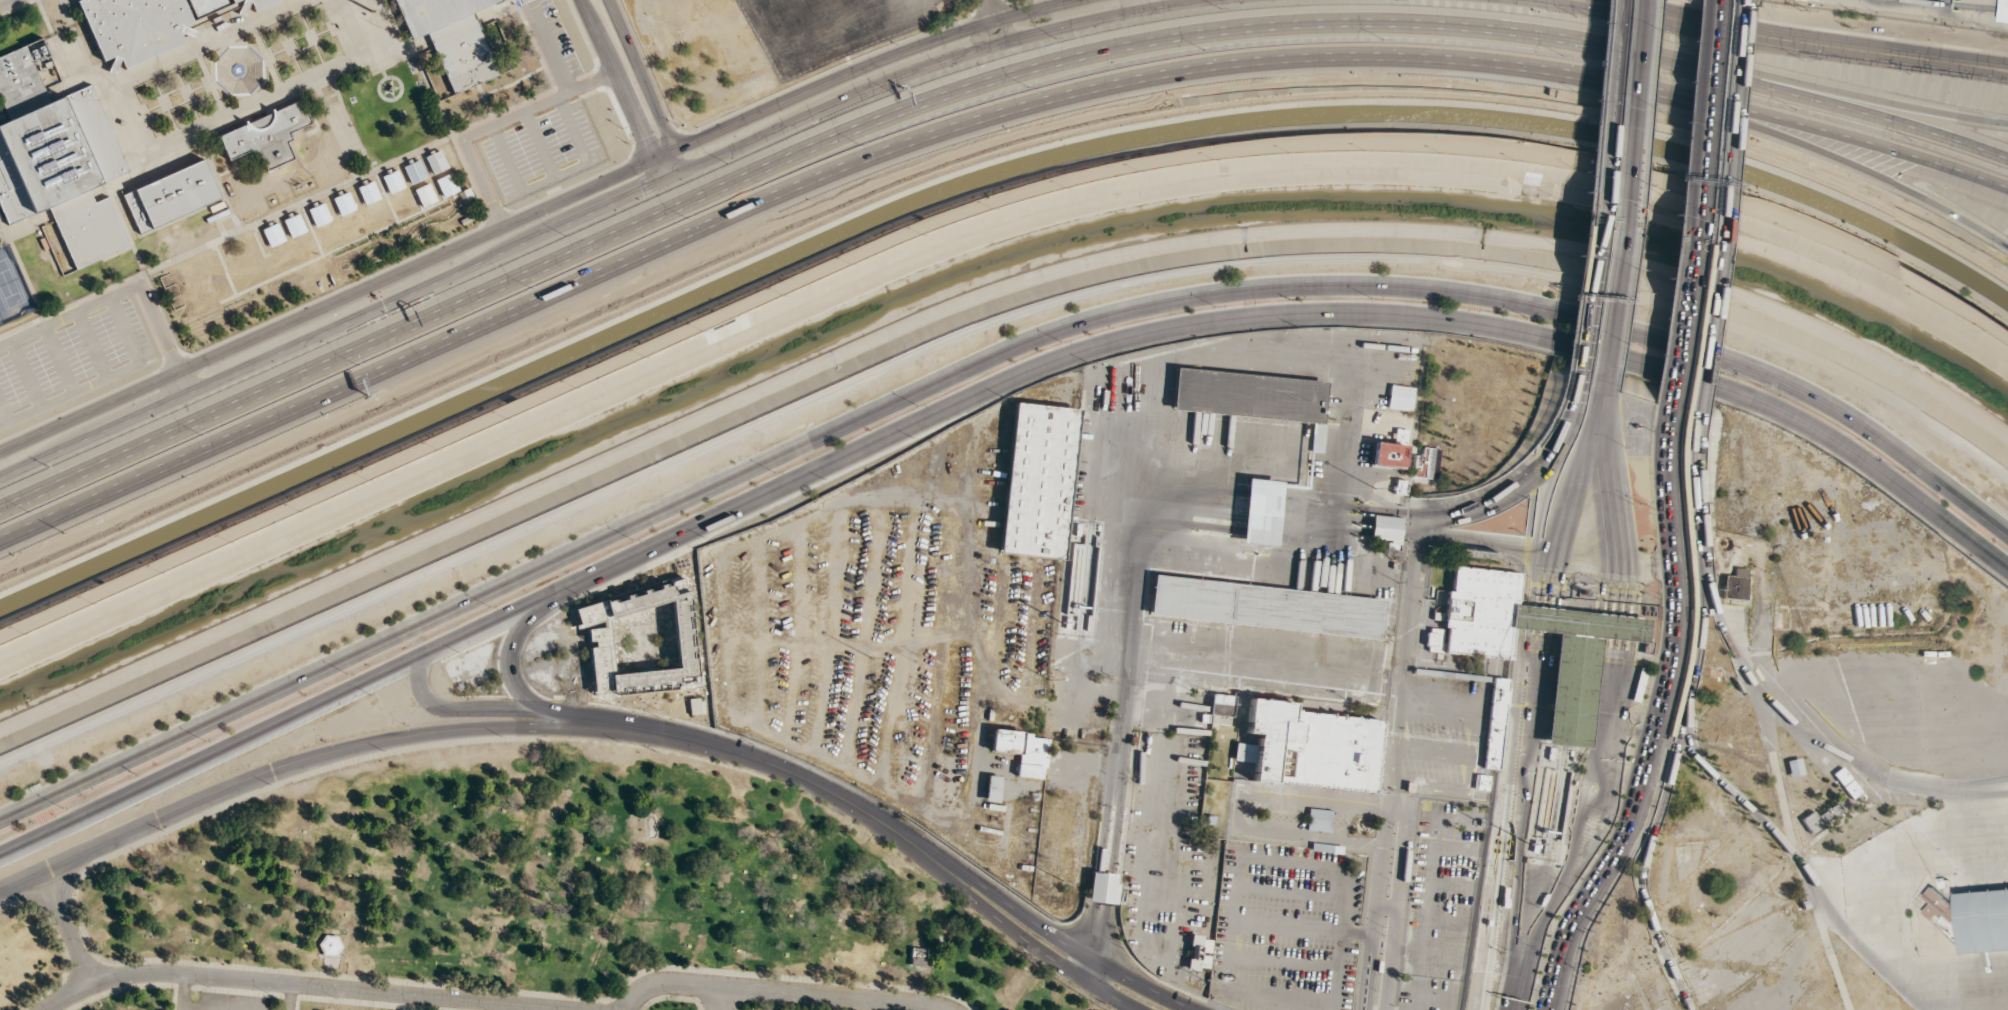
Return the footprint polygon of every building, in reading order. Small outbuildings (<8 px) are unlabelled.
[(76,1),(78,0),(240,0),(181,26),(178,33),(184,42),(124,69),(119,59),(113,56),(102,61),(76,1)] [(249,2),(244,0),(280,0),(253,12),(249,2)] [(410,39),(393,0),(499,0),(499,1),(472,12),(500,74),(453,95),(426,33),(410,39)] [(8,225),(0,207),(0,124),(10,120),(0,98),(0,56),(25,45),(51,101),(90,84),(128,171),(88,189),(94,203),(108,196),(130,246),(75,270),(48,207),(8,225)] [(217,136),(299,100),(311,124),(289,133),(292,139),(286,142),(293,158),(265,171),(258,154),(252,155),(250,150),(227,160),(217,136)] [(439,150),(424,157),(432,175),(447,167),(439,150)] [(140,234),(123,196),(203,159),(219,197),(140,234)] [(418,160),(402,167),(410,184),(426,177),(418,160)] [(397,169),(381,176),(389,194),(405,187),(397,169)] [(450,173),(435,180),(443,198),(458,190),(450,173)] [(372,180),(356,187),(364,205),(380,198),(372,180)] [(428,183),(412,190),(420,207),(436,200),(428,183)] [(347,191),(332,198),(340,216),(355,209),(347,191)] [(322,202),(307,209),(315,227),(330,220),(322,202)] [(298,213),(282,220),(291,238),(306,231),(298,213)] [(277,223),(261,230),(269,247),(285,240),(277,223)] [(1326,380),(1176,369),(1173,411),(1323,422),(1326,380)] [(1411,412),(1415,388),(1390,384),(1387,408),(1411,412)] [(1076,410),(1012,404),(998,543),(1062,549),(1076,410)] [(1311,450),(1324,451),(1325,425),(1312,424),(1311,450)] [(1373,464),(1403,468),(1406,446),(1376,441),(1373,464)] [(1438,448),(1422,448),(1422,456),(1414,456),(1413,478),(1437,478),(1438,448)] [(1247,477),(1280,481),(1278,509),(1275,546),(1241,542),(1244,506),(1247,477)] [(1399,543),(1402,519),(1373,515),(1369,539),(1399,543)] [(1511,658),(1514,627),(1510,627),(1512,601),(1518,602),(1521,573),(1454,567),(1452,592),(1447,591),(1442,653),(1511,658)] [(575,609),(590,697),(701,685),(690,575),(575,609)] [(1150,616),(1243,625),(1245,614),(1250,615),(1251,604),(1256,605),(1257,590),(1250,589),(1250,585),(1154,575),(1150,616)] [(1380,641),(1384,600),(1333,595),(1329,635),(1380,641)] [(1509,679),(1492,678),(1484,766),(1500,768),(1509,679)] [(1381,719),(1293,712),(1294,703),(1249,699),(1246,734),(1257,735),(1256,745),(1235,744),(1233,773),(1253,775),(1252,782),(1333,788),(1334,768),(1347,769),(1349,745),(1378,747),(1381,719)] [(992,749),(1020,751),(1017,778),(1042,780),(1043,766),(1046,767),(1048,739),(1033,737),(1033,733),(993,729),(992,749)] [(1805,774),(1800,758),(1786,761),(1791,778),(1805,774)] [(998,803),(1002,777),(988,775),(985,801),(998,803)] [(1306,830),(1330,833),(1333,811),(1309,808),(1306,830)] [(1118,874),(1090,872),(1089,905),(1116,906),(1118,874)] [(1960,897),(2007,892),(2007,952),(1966,956),(1960,897)] [(337,959),(342,938),(324,934),(319,954),(337,959)] [(1191,937),(1189,970),(1209,971),(1210,938),(1191,937)]
